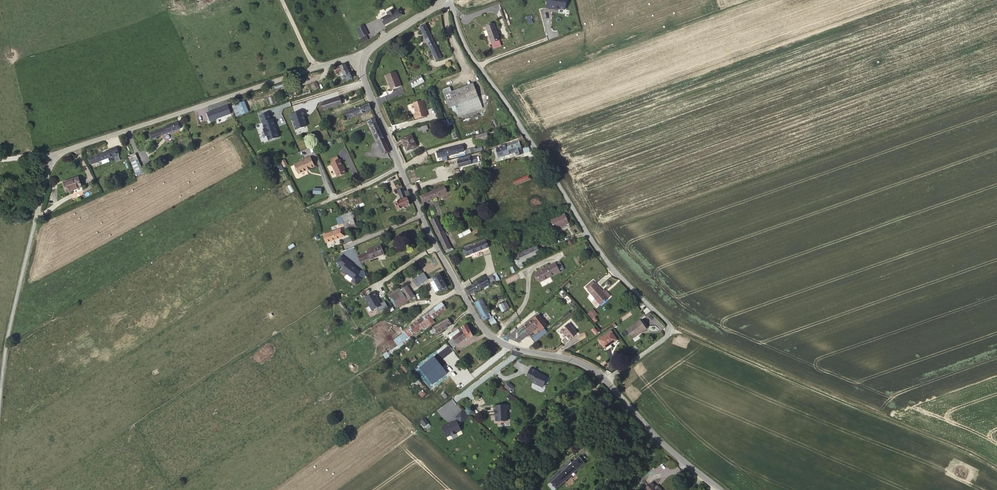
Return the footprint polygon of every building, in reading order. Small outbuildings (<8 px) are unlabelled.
[(567,10),(568,0),(548,0),(547,9),(567,10)] [(400,8),(395,10),(393,7),(387,10),(389,14),(381,18),(385,24),(403,14),(400,8)] [(533,30),(530,21),(525,23),(529,31),(533,30)] [(425,24),(419,26),(436,60),(441,58),(425,24)] [(356,29),(361,37),(368,34),(363,25),(356,29)] [(491,46),(499,43),(493,27),(486,30),(491,46)] [(343,70),(338,72),(338,73),(333,75),(335,79),(340,77),(341,79),(338,80),(339,85),(343,83),(344,85),(349,83),(346,77),(348,77),(345,70),(343,70)] [(390,93),(400,90),(395,75),(385,79),(390,93)] [(411,85),(413,89),(424,83),(422,79),(411,85)] [(415,92),(426,86),(424,83),(413,89),(415,92)] [(453,110),(480,100),(474,86),(452,95),(445,97),(450,111),(453,110)] [(459,116),(482,106),(480,100),(453,110),(454,113),(457,112),(459,116)] [(344,107),(342,101),(323,106),(325,113),(344,107)] [(371,111),(369,104),(346,111),(348,118),(371,111)] [(425,115),(422,105),(413,109),(416,118),(414,119),(416,124),(428,120),(427,114),(425,115)] [(247,116),(243,106),(236,108),(241,119),(247,116)] [(483,108),(482,106),(459,116),(459,117),(483,108)] [(484,111),(483,108),(459,117),(460,120),(484,111)] [(223,113),(211,116),(214,124),(226,120),(225,120),(223,113)] [(214,124),(211,116),(206,118),(208,126),(214,124)] [(382,134),(374,118),(368,121),(375,135),(384,154),(390,151),(382,134)] [(178,134),(176,128),(162,133),(162,134),(146,140),(148,145),(178,134)] [(472,140),(485,136),(484,132),(471,136),(472,140)] [(416,146),(410,134),(402,138),(407,149),(416,146)] [(498,151),(494,153),(497,160),(513,154),(514,157),(520,154),(516,142),(503,147),(497,149),(498,151)] [(442,164),(446,163),(444,158),(461,153),(459,146),(434,155),(436,161),(440,160),(442,164)] [(116,159),(114,152),(84,163),(86,169),(116,159)] [(137,163),(135,157),(127,160),(130,166),(137,163)] [(310,157),(294,164),(298,173),(306,169),(306,170),(311,168),(310,167),(314,165),(310,157)] [(346,176),(338,163),(337,163),(331,167),(330,167),(337,181),(346,176)] [(454,166),(451,167),(452,172),(465,168),(463,163),(462,163),(454,166)] [(132,174),(134,179),(141,177),(138,171),(132,174)] [(528,174),(512,181),(515,187),(530,180),(528,174)] [(83,189),(80,180),(65,185),(68,195),(74,193),(73,192),(83,189)] [(446,191),(444,186),(421,196),(423,202),(446,191)] [(410,205),(404,189),(398,192),(401,200),(394,202),(397,210),(410,205)] [(356,226),(351,212),(341,216),(346,230),(356,226)] [(554,230),(561,226),(563,230),(570,227),(568,223),(562,226),(561,224),(567,221),(563,213),(549,220),(554,230)] [(445,250),(452,247),(437,217),(430,220),(445,250)] [(323,235),(325,242),(343,235),(341,228),(323,235)] [(487,247),(484,241),(461,250),(464,256),(487,247)] [(381,245),(366,250),(367,252),(358,255),(360,261),(369,258),(369,259),(384,254),(381,245)] [(537,245),(513,255),(517,264),(540,253),(537,245)] [(358,275),(361,272),(342,256),(336,263),(343,269),(341,271),(353,280),(352,282),(356,286),(363,278),(358,275)] [(559,271),(555,262),(535,272),(540,281),(559,271)] [(427,279),(424,273),(413,279),(416,286),(427,279)] [(446,286),(439,274),(432,277),(439,290),(446,286)] [(486,278),(489,284),(495,281),(492,275),(486,278)] [(465,288),(469,296),(489,284),(486,278),(465,288)] [(590,292),(596,286),(594,284),(588,289),(590,292)] [(592,297),(602,307),(612,298),(608,293),(605,295),(601,289),(600,290),(597,285),(596,286),(590,292),(589,292),(593,296),(592,297)] [(402,287),(389,296),(397,309),(414,298),(407,287),(403,289),(402,287)] [(376,297),(373,293),(364,298),(372,312),(381,306),(376,298),(376,297)] [(483,320),(492,316),(482,298),(474,302),(483,320)] [(509,308),(506,302),(499,306),(503,312),(509,308)] [(428,321),(431,323),(444,313),(439,307),(426,317),(428,321)] [(539,314),(523,327),(528,333),(537,326),(541,330),(548,325),(539,314)] [(426,317),(404,333),(407,337),(428,321),(426,317)] [(448,318),(432,327),(436,334),(452,325),(448,318)] [(632,339),(647,329),(641,320),(626,330),(632,339)] [(406,341),(431,323),(428,321),(407,337),(404,333),(402,335),(406,341)] [(568,323),(560,330),(564,335),(568,340),(576,333),(568,323)] [(474,335),(467,324),(462,327),(468,338),(474,335)] [(605,348),(617,339),(610,330),(599,338),(605,348)] [(465,336),(460,331),(449,341),(454,347),(465,336)] [(405,376),(411,370),(403,363),(397,369),(405,376)] [(533,379),(532,382),(542,386),(547,375),(531,367),(526,376),(533,379)] [(509,382),(505,387),(510,392),(515,388),(509,382)] [(509,409),(509,403),(493,405),(493,410),(494,410),(495,421),(508,420),(507,409),(509,409)] [(456,418),(440,424),(445,437),(461,430),(456,418)] [(424,428),(429,424),(425,419),(420,424),(424,428)] [(562,478),(566,483),(583,468),(578,462),(571,468),(569,465),(559,474),(562,478)] [(549,483),(550,484),(552,487),(562,478),(559,474),(549,483)] [(566,483),(562,478),(552,487),(550,484),(546,488),(547,489),(558,489),(566,483)]
